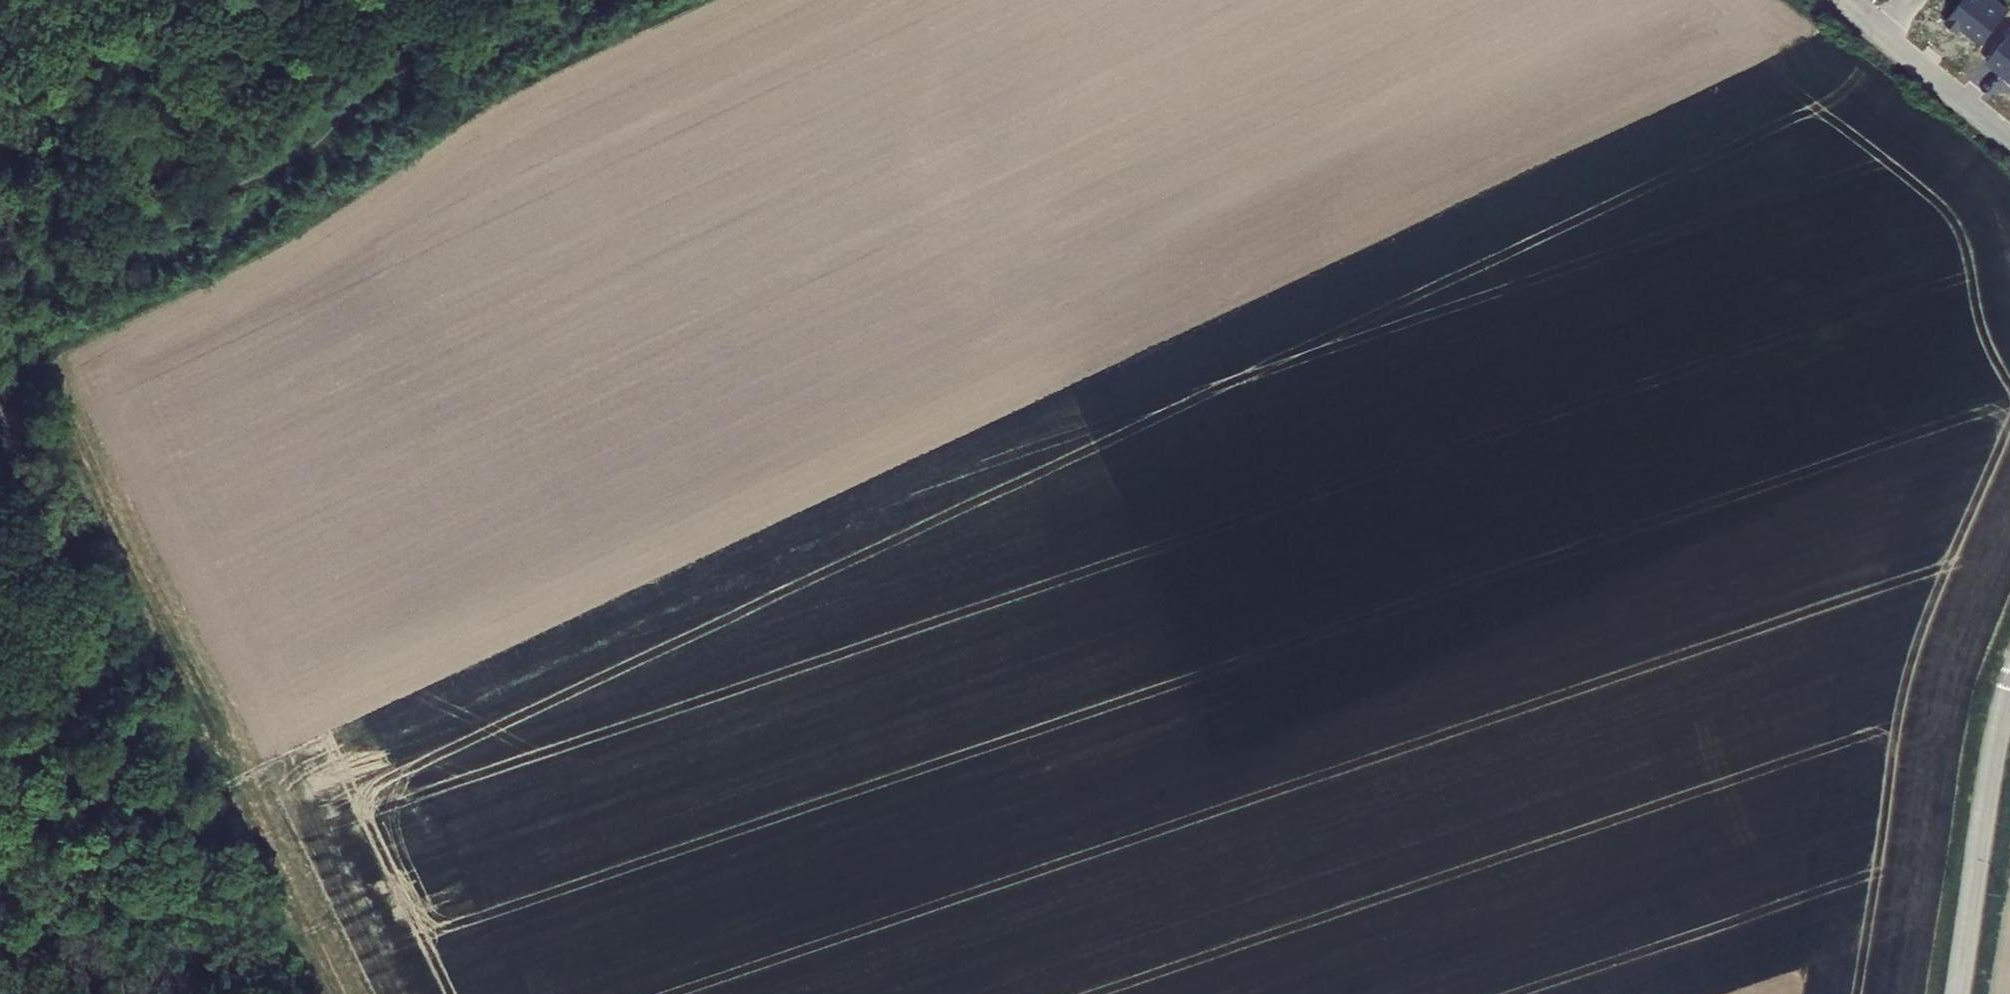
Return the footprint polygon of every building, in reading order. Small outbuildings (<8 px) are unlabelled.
[(2009,56),(2009,55),(2009,0),(1935,0),(2009,56)]
